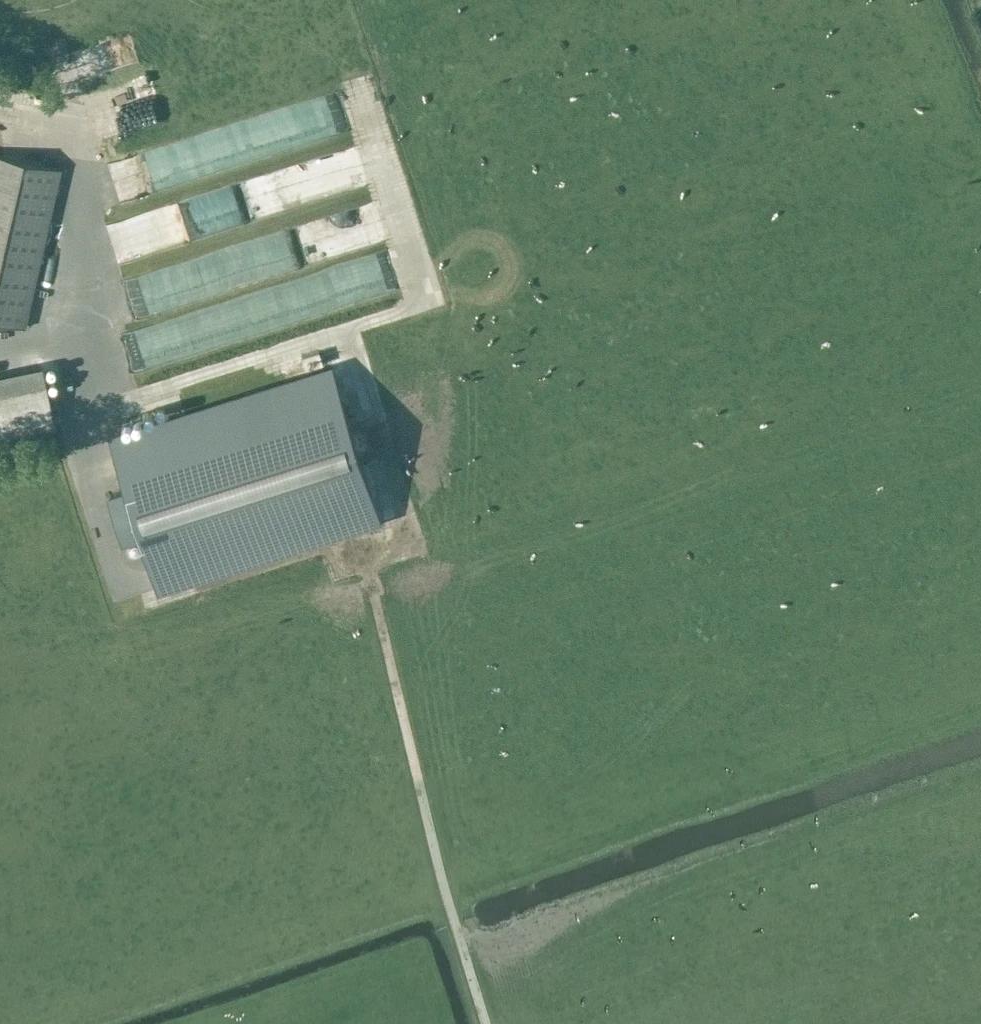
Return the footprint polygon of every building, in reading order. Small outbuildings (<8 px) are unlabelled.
[(60,168),(0,154),(0,322),(24,328),(60,168)] [(83,220),(82,249),(124,250),(124,256),(189,256),(190,221),(83,220)] [(48,431),(55,430),(54,423),(40,365),(0,374),(0,441),(48,431)] [(142,536),(159,588),(377,520),(329,366),(108,435),(125,489),(107,495),(122,542),(142,536)]
